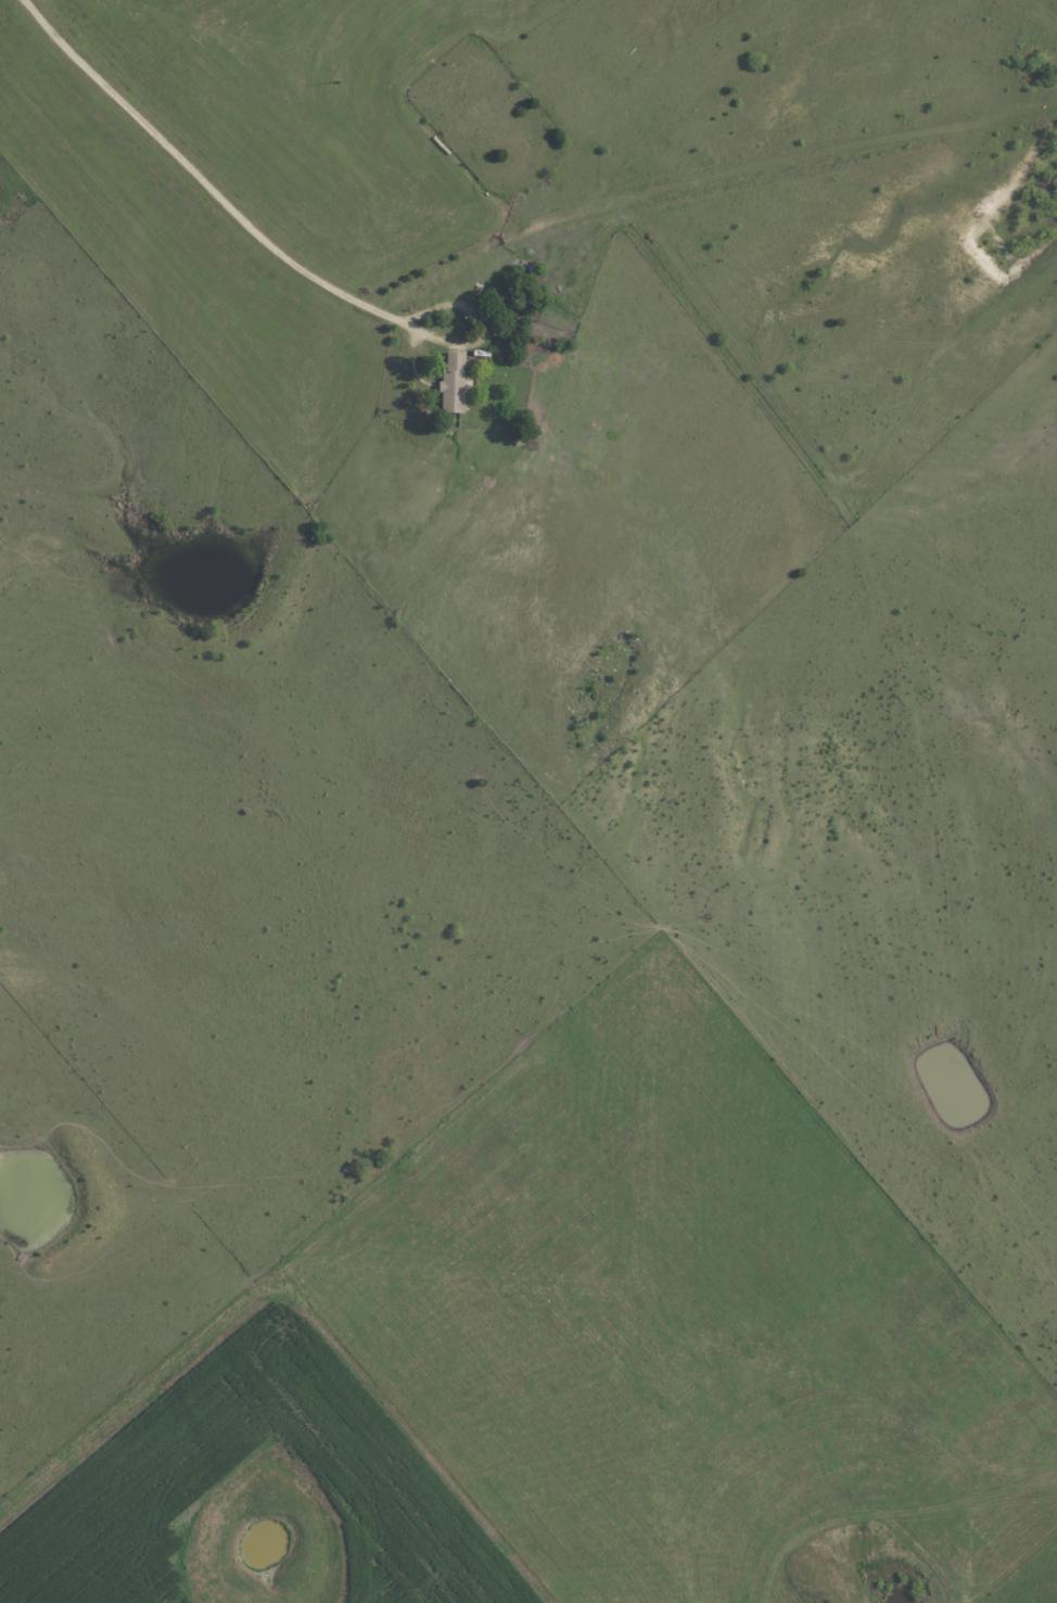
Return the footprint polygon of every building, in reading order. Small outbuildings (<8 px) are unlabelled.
[(465,351),(447,351),(447,370),(442,369),(441,411),(464,412),(465,351)]
